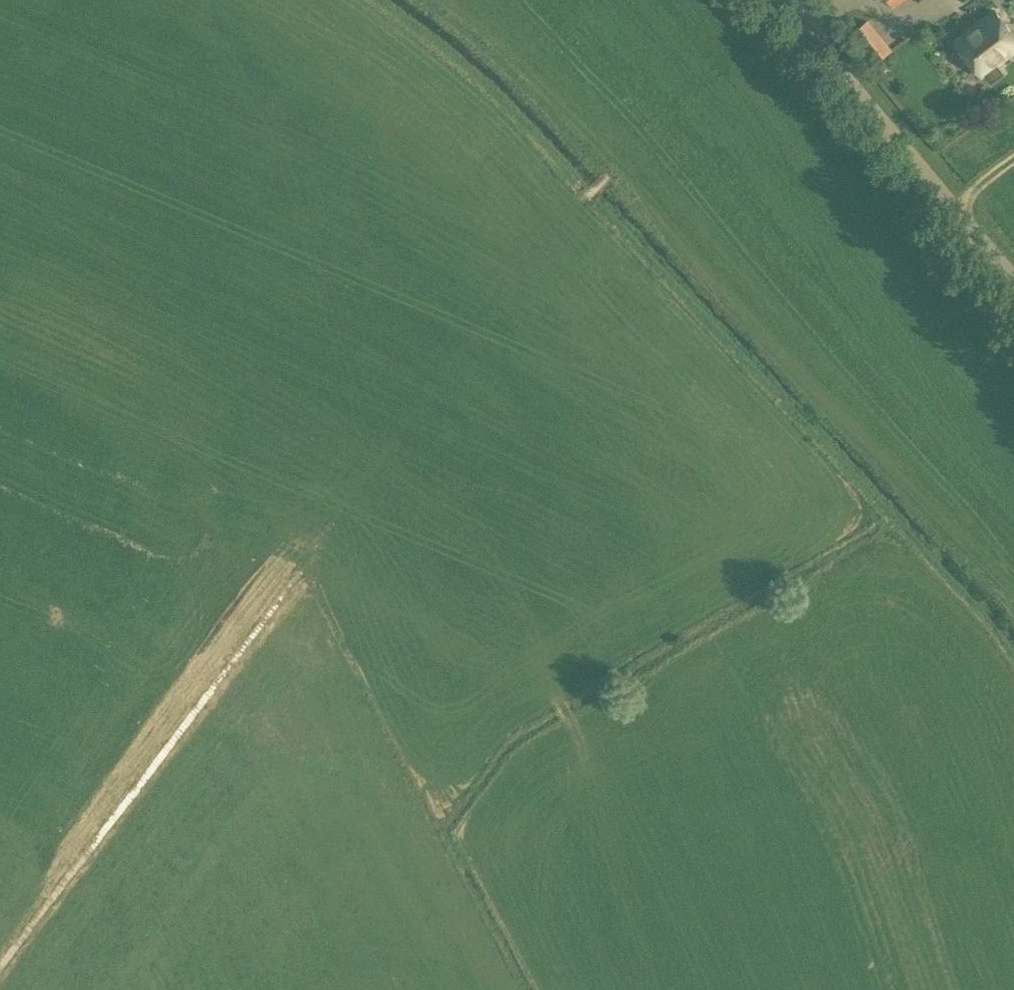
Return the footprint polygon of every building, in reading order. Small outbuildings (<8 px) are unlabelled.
[(997,63),(1013,50),(1013,36),(994,10),(954,40),(981,75),(983,73),(991,84),(1005,73),(997,63)] [(872,64),(892,48),(868,19),(848,35),(872,64)]
